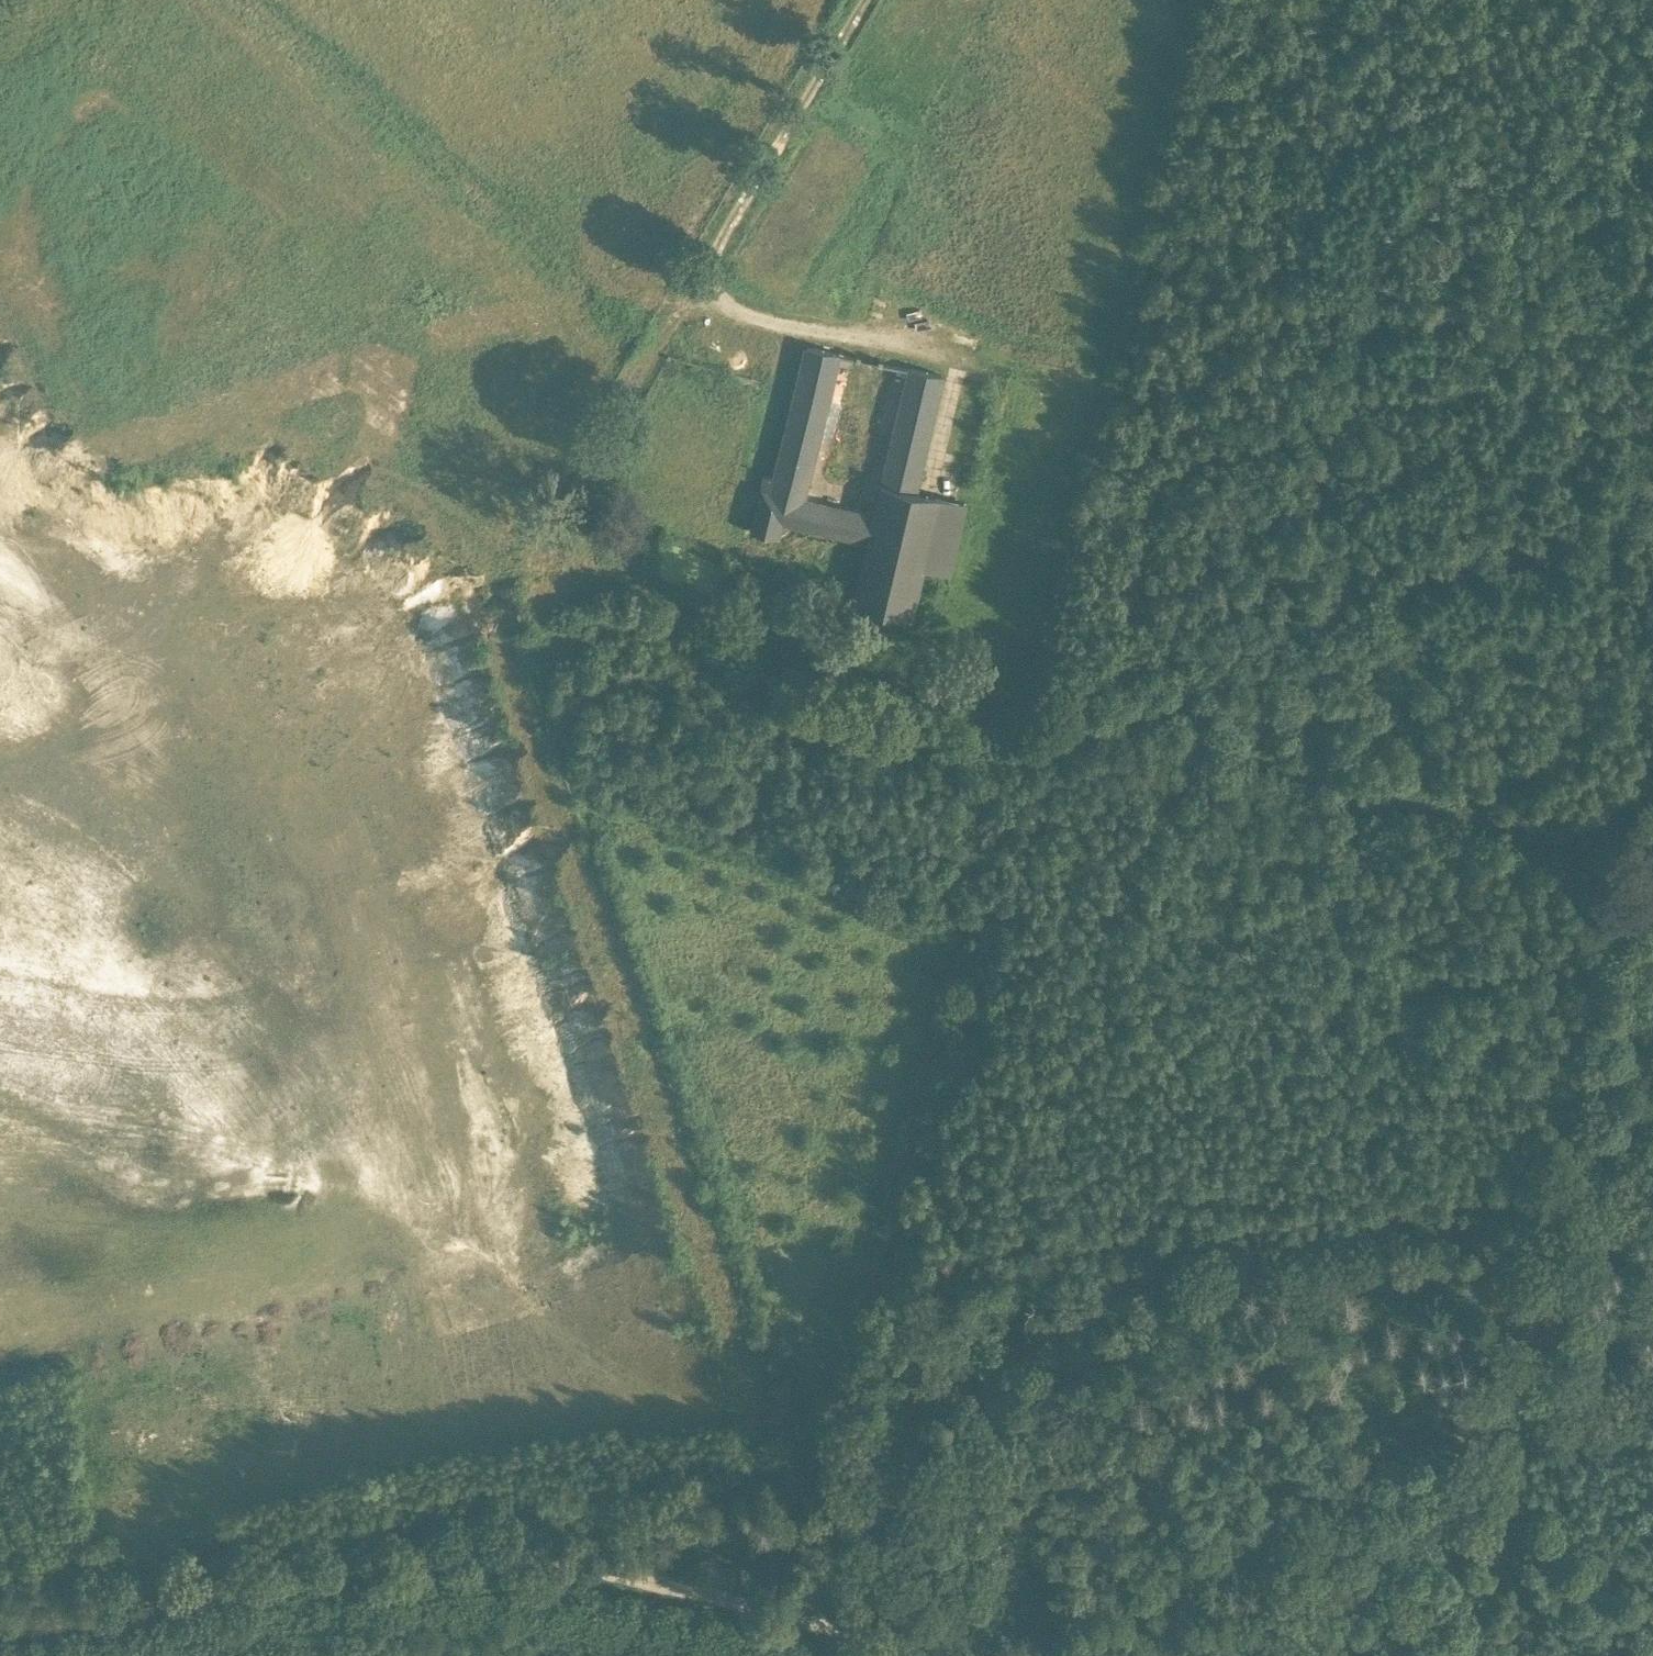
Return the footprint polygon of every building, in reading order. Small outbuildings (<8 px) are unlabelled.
[(810,485),(843,355),(788,341),(776,387),(793,391),(772,476),(810,485)] [(944,378),(908,369),(879,484),(914,493),(944,378)] [(765,474),(751,532),(777,538),(776,543),(794,549),(807,497),(810,485),(772,476),(765,474)] [(914,493),(879,484),(859,565),(845,623),(883,633),(888,613),(912,619),(924,570),(951,577),(969,505),(914,493)] [(807,497),(794,549),(859,565),(872,513),(807,497)]
